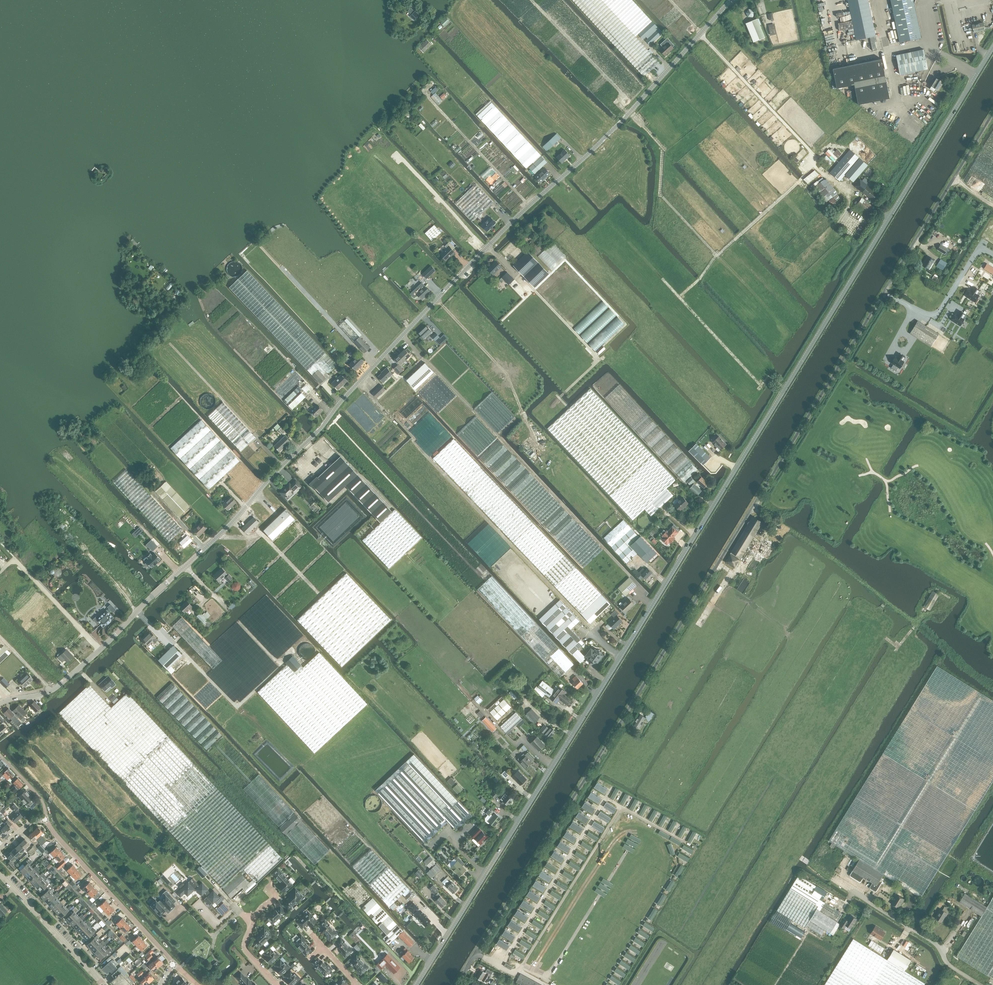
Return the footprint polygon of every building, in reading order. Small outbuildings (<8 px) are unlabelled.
[(578,5),(611,41),(644,76),(659,62),(636,36),(638,34),(652,21),(632,0),(573,0),(578,5)] [(856,40),(870,37),(872,50),(876,50),(876,48),(875,42),(877,41),(873,24),(868,0),(848,0),(856,40)] [(899,42),(921,38),(913,0),(891,0),(899,42)] [(411,8),(408,11),(412,15),(410,16),(414,20),(420,15),(415,11),(411,8)] [(752,17),(755,14),(753,9),(748,9),(746,13),(748,17),(752,17)] [(444,26),(450,21),(446,17),(440,22),(444,26)] [(753,42),(765,37),(757,18),(745,23),(753,42)] [(652,21),(638,34),(643,39),(646,37),(648,39),(652,43),(663,33),(652,21)] [(974,32),(985,30),(983,22),(972,24),(974,32)] [(774,24),(768,25),(771,35),(777,34),(774,24)] [(663,47),(660,50),(665,56),(674,48),(673,47),(674,45),(667,38),(660,44),(663,47)] [(423,53),(432,44),(427,39),(418,47),(423,53)] [(900,75),(928,69),(923,49),(896,55),(900,75)] [(833,68),(836,88),(854,84),(858,104),(889,98),(881,58),(835,68),(833,68)] [(547,151),(561,138),(556,133),(501,74),(487,87),(542,147),(547,151)] [(939,90),(944,82),(936,78),(931,86),(939,90)] [(442,100),(435,93),(431,97),(437,104),(442,100)] [(526,168),(533,162),(533,163),(529,168),(534,174),(547,162),(541,156),(483,94),(478,98),(485,106),(476,114),(526,168)] [(562,163),(570,155),(564,149),(556,157),(562,163)] [(838,162),(829,172),(837,178),(840,181),(845,175),(853,182),(855,180),(868,165),(850,149),(841,159),(838,162)] [(829,165),(831,163),(830,161),(831,160),(826,155),(822,159),(829,165)] [(541,183),(550,174),(545,168),(535,177),(541,183)] [(855,184),(854,186),(872,201),(878,193),(870,188),(872,185),(873,184),(864,178),(862,180),(860,179),(857,182),(855,184)] [(827,184),(824,180),(813,187),(826,202),(838,193),(834,188),(833,189),(828,183),(827,184)] [(479,218),(483,215),(481,213),(493,202),(476,183),(455,203),(473,221),(478,217),(479,218)] [(867,213),(872,206),(862,198),(856,204),(867,213)] [(487,231),(496,222),(490,216),(481,225),(487,231)] [(425,233),(432,241),(441,232),(434,225),(425,233)] [(446,260),(455,252),(453,250),(455,247),(450,241),(445,246),(447,248),(440,254),(446,260)] [(535,244),(532,241),(528,244),(534,250),(532,251),(536,255),(541,251),(537,247),(540,245),(537,242),(535,244)] [(940,244),(937,249),(944,254),(948,248),(940,244)] [(534,287),(549,273),(528,251),(513,265),(534,287)] [(928,269),(934,260),(928,256),(922,265),(928,269)] [(941,259),(938,264),(943,268),(947,262),(941,259)] [(494,275),(502,267),(496,260),(487,269),(494,275)] [(240,268),(240,267),(240,266),(240,265),(239,264),(238,263),(237,262),(236,262),(234,261),(233,261),(231,262),(229,263),(228,264),(227,265),(227,267),(227,268),(227,269),(227,271),(228,272),(229,273),(230,274),(231,274),(232,275),(233,275),(235,275),(236,274),(237,274),(238,273),(239,272),(240,271),(240,270),(240,268)] [(992,274),(992,267),(987,264),(984,268),(992,274)] [(431,266),(422,274),(427,279),(436,270),(431,266)] [(257,318),(312,375),(320,383),(325,378),(322,374),(326,371),(328,374),(337,365),(325,353),(276,300),(247,270),(229,287),(257,317),(257,318)] [(508,285),(514,279),(507,272),(499,280),(501,282),(504,280),(508,285)] [(225,282),(230,277),(226,273),(221,279),(225,282)] [(542,295),(556,281),(551,276),(536,289),(542,295)] [(548,302),(562,288),(557,282),(542,296),(548,302)] [(422,283),(410,294),(414,298),(418,294),(422,299),(430,291),(424,285),(422,283)] [(981,291),(974,287),(972,291),(970,290),(966,296),(975,302),(981,291)] [(960,325),(964,319),(963,318),(965,314),(960,311),(958,315),(956,314),(952,320),(960,325)] [(364,353),(369,347),(359,336),(361,335),(346,318),(344,321),(339,326),(353,341),(364,353)] [(918,321),(910,333),(931,347),(939,334),(918,321)] [(424,339),(432,331),(426,325),(418,333),(424,339)] [(441,340),(435,333),(432,336),(440,345),(444,342),(442,339),(441,340)] [(405,349),(400,353),(406,359),(411,355),(409,353),(411,351),(408,348),(406,349),(405,349)] [(396,359),(394,360),(398,364),(399,362),(401,364),(406,359),(400,353),(395,358),(396,359)] [(893,364),(891,368),(896,371),(898,367),(900,368),(904,362),(902,361),(905,357),(900,354),(898,358),(895,356),(891,363),(893,364)] [(360,364),(363,361),(357,355),(349,363),(354,369),(360,364)] [(425,362),(407,380),(415,389),(434,372),(425,362)] [(399,374),(403,369),(399,364),(394,368),(396,370),(395,371),(398,374),(399,373),(399,374)] [(384,382),(392,374),(387,368),(383,371),(383,372),(378,376),(384,382)] [(343,384),(346,381),(340,374),(332,382),(337,388),(342,383),(343,384)] [(415,392),(402,378),(400,376),(386,390),(381,384),(372,393),(379,400),(378,401),(391,415),(415,392)] [(647,415),(619,385),(605,397),(634,428),(652,447),(685,482),(698,469),(665,434),(647,415)] [(299,386),(283,400),(292,409),(307,395),(299,386)] [(651,515),(673,495),(666,488),(676,480),(590,388),(547,428),(633,520),(644,509),(651,515)] [(216,401),(216,400),(216,398),(215,397),(214,396),(213,395),(212,394),(210,394),(209,394),(207,394),(206,394),(205,395),(203,396),(203,397),(202,398),(201,400),(201,401),(201,402),(202,404),(203,405),(203,406),(204,407),(206,408),(207,408),(208,409),(210,408),(211,408),(213,407),(214,407),(215,406),(215,404),(216,403),(216,401)] [(240,451),(256,437),(223,402),(208,416),(240,451)] [(322,410),(318,406),(317,404),(314,407),(313,407),(310,410),(316,416),(318,414),(318,413),(319,411),(320,412),(322,410)] [(209,489),(239,461),(201,419),(170,448),(209,489)] [(285,431),(278,423),(274,427),(276,430),(278,429),(279,429),(278,429),(282,434),(285,431)] [(279,451),(290,441),(284,435),(274,446),(279,451)] [(720,449),(726,444),(719,436),(713,441),(720,449)] [(513,542),(581,613),(590,623),(610,604),(601,594),(602,594),(533,523),(454,438),(433,458),(513,542)] [(535,478),(499,440),(480,458),(542,524),(583,568),(603,549),(561,505),(535,478)] [(697,443),(690,450),(704,464),(711,457),(697,443)] [(316,476),(309,483),(313,488),(314,487),(328,502),(345,485),(379,522),(391,511),(340,456),(317,477),(316,476)] [(150,495),(126,469),(112,481),(136,507),(169,542),(183,529),(150,495)] [(704,487),(708,482),(702,476),(697,481),(704,487)] [(690,485),(695,481),(691,477),(686,481),(690,485)] [(280,492),(285,498),(287,500),(296,491),(301,486),(295,480),(291,485),(289,483),(280,492)] [(698,495),(702,490),(694,484),(690,488),(698,495)] [(228,510),(236,502),(230,496),(222,504),(228,510)] [(677,498),(673,502),(675,504),(674,505),(680,511),(688,503),(683,497),(679,500),(677,498)] [(285,509),(263,530),(272,540),(294,519),(285,509)] [(389,568),(405,552),(421,537),(395,509),(362,540),(389,568)] [(651,522),(651,521),(651,519),(650,518),(649,517),(648,516),(646,515),(645,515),(644,515),(643,515),(642,516),(640,517),(639,519),(638,520),(638,521),(638,523),(639,524),(639,525),(640,526),(641,527),(642,528),(644,528),(645,528),(647,528),(648,528),(649,527),(650,526),(651,524),(651,523),(651,522)] [(246,534),(259,522),(253,516),(241,528),(246,534)] [(731,553),(725,562),(735,567),(740,559),(740,558),(745,550),(756,532),(761,535),(764,531),(759,528),(762,522),(752,516),(749,521),(748,521),(747,523),(747,524),(731,551),(731,552),(731,553)] [(623,520),(603,538),(626,563),(631,559),(629,557),(631,555),(633,557),(638,553),(631,545),(639,537),(623,520)] [(199,536),(207,528),(201,521),(193,529),(199,536)] [(664,536),(662,539),(667,544),(669,541),(670,542),(675,538),(673,537),(678,532),(672,527),(668,532),(667,531),(662,535),(664,536)] [(192,540),(184,532),(180,536),(183,539),(181,537),(178,540),(180,542),(184,547),(192,540)] [(639,537),(631,545),(638,553),(640,555),(646,562),(647,562),(656,553),(640,536),(639,537)] [(152,551),(158,546),(151,539),(146,544),(152,551)] [(764,544),(755,557),(760,561),(763,556),(767,558),(769,554),(774,546),(773,545),(765,540),(763,543),(764,544)] [(180,551),(183,548),(179,543),(175,546),(180,551)] [(163,556),(160,559),(159,558),(155,561),(157,562),(155,564),(153,566),(157,571),(158,570),(161,568),(162,568),(166,564),(166,563),(168,561),(163,556)] [(652,572),(647,567),(645,570),(643,568),(639,572),(646,579),(652,572)] [(227,575),(226,574),(227,573),(222,568),(213,575),(219,581),(224,576),(228,581),(232,578),(228,574),(227,575)] [(346,573),(298,619),(341,666),(390,619),(346,573)] [(560,677),(571,666),(574,664),(492,576),(478,589),(560,677)] [(625,596),(627,594),(636,585),(629,577),(618,588),(625,596)] [(232,584),(232,588),(234,590),(237,591),(240,588),(240,585),(238,582),(235,582),(232,584)] [(930,610),(939,595),(933,591),(923,606),(930,610)] [(629,598),(620,606),(626,612),(634,604),(629,598)] [(539,618),(539,619),(565,647),(572,654),(574,656),(580,663),(586,658),(580,651),(578,649),(584,643),(577,635),(571,629),(576,624),(580,620),(560,599),(556,603),(539,618)] [(193,608),(187,601),(180,607),(184,612),(189,608),(191,610),(193,608)] [(116,609),(110,604),(107,607),(113,612),(116,609)] [(97,616),(93,619),(96,623),(98,621),(103,626),(107,623),(108,623),(110,621),(109,621),(113,617),(106,610),(98,617),(97,616)] [(202,615),(200,612),(197,615),(203,622),(208,628),(212,624),(207,618),(209,617),(204,612),(202,615)] [(608,623),(606,626),(609,629),(611,626),(612,626),(614,629),(623,621),(617,615),(608,623)] [(213,669),(214,668),(222,660),(182,617),(172,626),(213,669)] [(154,643),(157,640),(156,638),(156,637),(150,631),(142,639),(147,646),(152,641),(154,643)] [(315,651),(314,650),(314,648),(313,647),(312,646),(311,645),(310,644),(309,644),(307,643),(306,643),(304,644),(302,645),(301,646),(300,647),(300,648),(299,650),(299,651),(299,652),(299,654),(300,655),(301,656),(302,657),(304,658),(305,659),(306,659),(308,659),(310,658),(311,658),(312,657),(313,656),(314,654),(314,653),(315,651)] [(10,653),(4,645),(1,648),(0,647),(0,662),(10,653)] [(173,645),(158,659),(167,669),(182,654),(173,645)] [(589,647),(586,651),(599,660),(600,659),(601,659),(603,656),(602,655),(603,655),(600,652),(601,652),(598,650),(597,650),(595,649),(594,650),(589,647)] [(67,662),(73,657),(66,649),(58,657),(62,661),(65,659),(67,662)] [(586,651),(584,654),(588,657),(587,659),(585,661),(588,663),(589,662),(592,664),(592,663),(595,665),(596,664),(597,665),(599,662),(598,661),(599,660),(586,651)] [(282,668),(339,729),(367,703),(319,652),(307,663),(303,667),(301,665),(302,665),(292,655),(285,662),(287,664),(282,668)] [(992,781),(992,700),(937,666),(910,709),(829,840),(859,859),(852,870),(850,875),(850,876),(859,882),(861,881),(863,877),(872,882),(869,887),(870,888),(875,891),(876,891),(883,881),(880,879),(883,874),(921,897),(992,781)] [(314,753),(339,729),(282,668),(257,692),(314,753)] [(25,686),(33,679),(27,673),(19,681),(25,686)] [(578,688),(583,683),(576,675),(572,679),(574,681),(572,683),(578,688)] [(111,687),(115,684),(108,676),(99,684),(105,691),(110,686),(111,687)] [(0,680),(0,682),(5,687),(10,683),(4,677),(0,680)] [(279,826),(294,811),(172,682),(157,697),(279,826)] [(109,698),(115,704),(111,707),(89,684),(59,712),(195,858),(223,888),(223,889),(232,898),(243,888),(247,893),(257,883),(256,882),(283,858),(127,692),(124,695),(121,692),(116,696),(113,693),(109,698)] [(566,691),(559,686),(555,691),(550,687),(545,693),(550,697),(549,698),(557,703),(560,699),(569,706),(573,701),(564,694),(566,691)] [(504,699),(490,712),(497,720),(511,707),(504,699)] [(36,712),(40,707),(34,701),(30,706),(36,712)] [(471,701),(469,703),(467,704),(473,710),(476,707),(471,701)] [(18,705),(13,711),(14,711),(15,713),(20,718),(21,718),(23,720),(25,718),(23,716),(26,713),(23,710),(18,705)] [(15,713),(14,711),(13,712),(9,708),(4,712),(10,718),(18,726),(22,723),(14,714),(15,713)] [(526,713),(525,714),(533,723),(535,722),(540,717),(532,708),(526,713)] [(645,717),(650,719),(654,713),(649,710),(645,717)] [(516,712),(500,726),(507,733),(522,719),(516,712)] [(640,714),(633,724),(640,728),(646,718),(640,714)] [(494,726),(486,716),(483,719),(491,729),(494,726)] [(550,729),(545,724),(540,730),(544,734),(544,735),(548,739),(555,731),(551,727),(550,729)] [(545,745),(537,737),(531,742),(539,751),(545,745)] [(518,758),(520,761),(526,767),(532,761),(532,760),(533,759),(527,752),(525,755),(523,753),(518,758)] [(456,830),(472,815),(414,754),(376,790),(425,843),(448,821),(456,830)] [(497,755),(495,758),(500,762),(499,763),(503,765),(503,764),(506,766),(508,763),(504,761),(504,760),(497,755)] [(11,778),(14,774),(9,768),(5,772),(3,775),(8,780),(10,778),(11,778)] [(518,769),(511,776),(520,785),(527,778),(518,769)] [(13,783),(15,785),(14,786),(10,789),(14,793),(17,789),(18,788),(18,789),(23,784),(18,778),(17,778),(13,783)] [(604,793),(607,788),(597,782),(594,787),(604,793)] [(458,794),(463,789),(457,784),(453,788),(458,794)] [(616,787),(610,797),(613,799),(619,789),(616,787)] [(26,789),(18,796),(28,807),(29,806),(32,809),(37,803),(35,801),(33,798),(34,797),(26,789)] [(588,796),(598,803),(601,798),(591,792),(588,796)] [(629,795),(625,792),(619,803),(623,805),(629,795)] [(508,805),(513,798),(508,794),(509,794),(507,793),(505,795),(507,796),(501,803),(505,805),(506,803),(508,805)] [(381,804),(381,803),(380,801),(380,800),(379,799),(377,798),(376,797),(375,797),(373,797),(372,797),(371,798),(369,799),(368,800),(367,802),(367,803),(367,804),(367,805),(367,807),(368,808),(369,809),(370,810),(371,811),(373,811),(374,811),(376,811),(377,810),(378,810),(379,809),(380,807),(381,805),(381,804)] [(639,800),(635,798),(629,808),(633,810),(639,800)] [(585,801),(582,807),(592,813),(595,807),(585,801)] [(607,801),(605,805),(615,811),(617,808),(607,801)] [(17,811),(16,810),(19,808),(14,803),(10,807),(14,811),(15,811),(16,812),(14,814),(19,819),(23,816),(18,810),(17,811)] [(645,803),(639,814),(642,816),(649,806),(645,803)] [(658,811),(654,809),(648,819),(652,821),(658,811)] [(495,812),(493,811),(489,816),(488,814),(485,818),(485,821),(488,823),(489,823),(490,822),(495,826),(501,817),(495,812)] [(576,816),(586,822),(588,817),(579,811),(576,816)] [(611,817),(601,811),(599,814),(609,821),(611,817)] [(298,847),(315,864),(329,851),(301,820),(295,813),(279,827),(286,834),(298,847)] [(15,823),(19,819),(14,814),(10,817),(15,823)] [(667,816),(664,814),(658,824),(661,826),(667,816)] [(8,833),(13,829),(10,826),(12,824),(8,819),(5,821),(7,823),(2,827),(8,833)] [(677,822),(673,819),(667,829),(671,832),(677,822)] [(573,821),(570,826),(580,832),(583,827),(573,821)] [(593,824),(603,830),(605,827),(595,821),(593,824)] [(684,825),(678,835),(681,837),(687,827),(684,825)] [(33,831),(44,843),(46,841),(40,834),(43,832),(38,826),(33,831)] [(481,844),(488,837),(478,827),(471,834),(481,844)] [(42,845),(44,843),(33,831),(28,835),(33,841),(36,838),(42,845)] [(598,837),(588,831),(586,834),(596,840),(598,837)] [(696,833),(693,831),(687,841),(690,843),(696,833)] [(563,836),(573,842),(575,839),(565,832),(563,836)] [(25,848),(29,844),(25,839),(20,843),(25,848)] [(593,847),(582,840),(580,844),(590,850),(593,847)] [(557,846),(567,852),(569,848),(559,842),(557,846)] [(21,852),(25,848),(20,843),(19,844),(18,844),(17,844),(15,845),(15,846),(16,847),(21,852)] [(38,848),(37,848),(34,844),(32,846),(32,847),(28,851),(31,855),(36,850),(38,848)] [(41,852),(42,853),(44,851),(46,850),(40,845),(37,848),(38,848),(41,852)] [(694,851),(684,845),(682,848),(692,854),(694,851)] [(54,857),(61,851),(56,846),(50,852),(54,857)] [(20,852),(21,852),(16,847),(11,851),(17,857),(22,853),(20,852)] [(371,849),(352,866),(389,906),(403,893),(405,896),(409,891),(410,891),(408,888),(371,849)] [(586,857),(576,850),(574,854),(584,860),(586,857)] [(13,862),(17,857),(11,851),(7,855),(13,862)] [(61,851),(54,857),(59,861),(65,856),(61,851)] [(551,855),(561,861),(563,858),(553,852),(551,855)] [(687,861),(689,858),(680,852),(678,855),(687,861)] [(457,855),(448,864),(450,867),(451,867),(459,876),(467,869),(463,865),(465,863),(457,855)] [(436,864),(434,863),(435,862),(430,856),(424,862),(429,868),(432,865),(434,866),(427,873),(431,878),(441,868),(437,863),(436,864)] [(23,874),(24,873),(32,866),(30,864),(32,861),(29,858),(23,863),(25,865),(20,870),(22,872),(21,873),(23,874)] [(63,859),(56,866),(59,869),(61,868),(66,863),(63,859)] [(580,867),(570,860),(568,864),(578,870),(580,867)] [(545,865),(554,871),(556,868),(547,862),(545,865)] [(199,866),(196,863),(189,869),(192,872),(199,866)] [(75,879),(81,873),(73,864),(66,869),(75,879)] [(24,873),(23,874),(24,876),(25,875),(27,877),(37,867),(36,865),(33,868),(32,866),(24,873)] [(674,875),(678,877),(683,868),(680,866),(674,875)] [(37,867),(27,877),(29,879),(28,879),(30,881),(38,873),(39,871),(38,869),(39,868),(37,867)] [(288,880),(278,869),(273,873),(281,883),(278,886),(284,892),(292,885),(292,884),(293,883),(289,879),(288,880)] [(415,873),(418,876),(419,878),(423,874),(418,869),(415,873)] [(552,876),(542,870),(538,875),(549,881),(552,876)] [(564,870),(562,874),(571,880),(574,876),(564,870)] [(33,884),(44,874),(43,872),(40,875),(38,873),(30,881),(31,883),(32,882),(33,884)] [(44,874),(33,884),(35,886),(36,888),(45,880),(46,878),(45,876),(46,875),(44,874)] [(984,880),(984,879),(983,877),(982,876),(982,875),(980,874),(979,874),(977,874),(976,874),(974,874),(973,876),(972,877),(971,878),(971,880),(971,881),(971,882),(973,884),(973,885),(975,886),(976,886),(977,886),(978,886),(980,886),(981,885),(982,885),(982,884),(983,883),(984,881),(984,880)] [(799,875),(777,910),(805,927),(820,937),(825,930),(830,933),(842,913),(822,900),(827,892),(817,885),(816,886),(799,875)] [(180,889),(176,893),(180,897),(181,896),(185,893),(188,896),(191,893),(195,889),(199,892),(198,893),(200,895),(201,895),(202,895),(204,893),(207,896),(204,899),(210,906),(220,897),(216,893),(213,890),(211,893),(208,890),(208,889),(202,882),(199,885),(192,878),(185,884),(184,883),(182,883),(180,885),(179,887),(181,889),(180,889)] [(45,880),(36,888),(37,890),(38,889),(42,892),(50,884),(53,881),(52,879),(51,881),(49,879),(47,882),(45,880)] [(568,886),(558,880),(556,883),(566,889),(568,886)] [(666,889),(669,891),(674,882),(671,880),(666,889)] [(87,892),(93,886),(89,881),(83,887),(83,888),(82,889),(83,891),(85,889),(87,892)] [(533,885),(543,891),(545,887),(535,881),(533,885)] [(453,893),(458,888),(451,882),(447,887),(453,893)] [(53,888),(50,884),(42,892),(43,894),(41,896),(43,898),(42,899),(43,900),(52,892),(54,890),(52,888),(53,888)] [(440,895),(436,891),(438,889),(433,884),(429,888),(434,894),(438,898),(435,900),(442,907),(447,902),(440,895)] [(95,899),(101,894),(98,891),(93,886),(87,892),(92,897),(92,896),(95,899)] [(288,909),(302,896),(295,889),(289,894),(290,896),(286,900),(287,901),(283,904),(288,909)] [(163,893),(164,895),(160,899),(171,910),(174,908),(173,907),(175,905),(173,903),(176,901),(166,890),(163,893)] [(526,895),(536,901),(539,896),(529,890),(526,895)] [(551,890),(549,893),(560,899),(562,896),(551,890)] [(405,896),(404,896),(409,900),(414,896),(409,891),(405,896)] [(48,903),(58,893),(57,892),(54,894),(52,892),(43,900),(45,902),(46,901),(48,903)] [(50,907),(51,906),(59,899),(57,897),(60,894),(58,893),(48,903),(50,905),(49,906),(50,907)] [(987,907),(965,893),(959,902),(981,916),(956,956),(992,979),(992,897),(987,907)] [(898,908),(904,898),(897,894),(891,903),(898,908)] [(657,904),(660,906),(666,897),(662,895),(657,904)] [(54,910),(65,900),(63,898),(61,901),(59,899),(51,906),(50,907),(52,909),(52,908),(54,910)] [(362,908),(387,934),(397,924),(372,898),(362,908)] [(158,902),(156,899),(150,904),(160,915),(165,910),(168,913),(171,910),(160,899),(160,900),(158,902)] [(57,914),(66,906),(64,904),(66,902),(65,900),(54,910),(56,912),(55,913),(57,914)] [(104,910),(110,905),(105,900),(99,905),(104,910)] [(523,900),(520,905),(530,911),(533,906),(523,900)] [(543,903),(553,910),(555,906),(545,900),(543,903)] [(224,902),(216,909),(221,915),(229,908),(224,902)] [(413,902),(408,908),(415,916),(424,925),(430,920),(421,910),(413,902)] [(94,904),(91,906),(99,914),(101,912),(99,910),(94,904)] [(937,914),(935,918),(941,922),(944,917),(945,917),(947,913),(951,907),(947,904),(947,905),(946,904),(942,910),(939,909),(937,913),(937,914)] [(72,907),(70,905),(67,908),(66,906),(57,914),(58,916),(59,915),(61,917),(69,909),(71,911),(75,907),(73,906),(72,907)] [(68,922),(77,914),(76,912),(79,910),(78,909),(80,907),(77,905),(75,907),(71,911),(65,916),(66,918),(68,920),(67,921),(68,922)] [(110,905),(104,910),(108,915),(114,909),(110,905)] [(285,912),(280,907),(276,910),(272,913),(270,912),(265,916),(269,921),(270,920),(273,923),(285,912)] [(83,915),(73,925),(75,927),(74,928),(75,929),(84,921),(83,920),(85,918),(85,917),(87,915),(88,916),(93,911),(91,908),(83,915)] [(648,918),(651,920),(657,911),(653,909),(648,918)] [(515,915),(524,920),(527,915),(518,910),(515,915)] [(549,916),(539,910),(537,913),(547,919),(549,916)] [(94,912),(92,914),(95,917),(98,920),(100,918),(97,915),(94,912)] [(310,926),(317,921),(309,912),(298,922),(302,928),(307,923),(310,926)] [(83,915),(82,914),(79,916),(77,914),(68,922),(70,924),(71,923),(73,925),(83,915)] [(844,918),(839,925),(844,928),(849,931),(857,919),(851,915),(847,920),(844,918)] [(120,928),(126,922),(122,917),(116,923),(120,928)] [(543,925),(533,919),(531,923),(541,929),(543,925)] [(330,940),(334,936),(337,933),(325,920),(320,924),(324,929),(323,930),(327,934),(325,935),(330,940)] [(508,924),(518,930),(521,926),(511,920),(508,924)] [(80,932),(90,922),(89,921),(86,923),(84,921),(75,929),(76,931),(78,930),(80,932)] [(82,936),(90,928),(89,926),(91,924),(90,922),(80,932),(81,934),(80,935),(82,936)] [(123,934),(125,933),(131,927),(126,922),(120,928),(123,931),(122,932),(123,934)] [(801,938),(805,931),(791,922),(786,929),(801,938)] [(645,923),(643,926),(652,932),(654,928),(645,923)] [(398,935),(403,930),(397,924),(387,934),(383,938),(388,944),(398,935)] [(90,928),(82,936),(83,938),(84,937),(86,939),(94,932),(96,930),(93,926),(90,928)] [(880,940),(885,932),(875,926),(871,933),(880,940)] [(258,947),(270,936),(268,933),(268,932),(264,928),(259,932),(261,934),(257,938),(253,942),(258,947)] [(527,929),(525,933),(535,939),(537,936),(527,929)] [(403,930),(398,935),(409,947),(414,942),(403,930)] [(502,934),(512,940),(514,936),(505,930),(502,934)] [(640,930),(638,934),(647,939),(649,936),(640,930)] [(96,939),(99,936),(97,934),(95,937),(87,944),(89,946),(88,947),(89,949),(98,940),(96,939)] [(137,945),(143,940),(138,935),(135,938),(134,937),(131,940),(137,945)] [(306,940),(301,935),(297,939),(294,942),(306,955),(311,950),(307,946),(308,945),(304,941),(306,940)] [(345,957),(350,953),(349,952),(352,949),(341,937),(335,942),(339,946),(338,946),(342,951),(341,952),(345,957)] [(635,938),(633,941),(642,947),(644,944),(635,938)] [(853,938),(824,984),(923,984),(925,983),(904,970),(911,960),(894,949),(887,959),(853,938)] [(496,943),(506,950),(509,945),(499,939),(496,943)] [(519,942),(529,948),(531,945),(521,939),(519,942)] [(98,940),(89,949),(91,951),(92,949),(94,952),(104,942),(103,940),(100,943),(98,940)] [(143,940),(137,945),(141,950),(147,945),(143,940)] [(104,942),(94,952),(97,955),(105,947),(103,946),(106,943),(104,942)] [(630,945),(628,949),(637,954),(639,951),(630,945)] [(113,951),(109,947),(107,949),(105,947),(97,955),(100,958),(104,955),(106,957),(113,951)] [(409,962),(414,957),(410,953),(411,953),(407,950),(405,947),(403,949),(405,952),(402,955),(409,962)] [(268,956),(266,958),(270,963),(279,955),(276,952),(275,952),(274,951),(273,951),(270,948),(265,953),(268,956)] [(148,954),(159,966),(163,962),(158,956),(155,958),(151,954),(154,952),(151,949),(147,953),(148,954)] [(515,949),(513,952),(523,958),(525,955),(515,949)] [(626,953),(624,956),(632,962),(634,959),(626,953)] [(154,971),(159,966),(148,954),(145,957),(148,960),(146,962),(150,967),(149,969),(150,970),(152,969),(154,971)] [(361,974),(365,970),(365,969),(368,966),(356,954),(351,959),(355,963),(354,964),(358,968),(356,969),(361,974)] [(387,954),(380,961),(384,965),(385,964),(391,970),(393,972),(394,973),(395,971),(396,971),(398,969),(398,968),(400,967),(387,954)] [(322,962),(318,958),(313,962),(324,975),(327,972),(328,973),(332,969),(328,964),(326,965),(322,961),(322,962)] [(283,963),(280,959),(275,964),(278,967),(276,969),(281,975),(289,967),(286,963),(285,964),(284,962),(283,963)] [(112,972),(117,968),(111,961),(102,968),(101,968),(107,974),(110,971),(112,972)] [(621,961),(619,964),(628,970),(630,966),(621,961)] [(111,981),(115,984),(118,984),(126,977),(121,972),(118,968),(113,973),(116,977),(111,981)] [(139,971),(149,982),(151,980),(152,981),(154,979),(153,978),(154,978),(148,972),(146,973),(144,971),(144,972),(141,969),(139,971)] [(616,969),(614,972),(623,977),(625,974),(616,969)] [(290,970),(285,975),(288,978),(286,981),(290,984),(292,984),(300,978),(296,974),(296,975),(294,973),(293,974),(290,970)] [(481,980),(481,979),(486,982),(487,980),(490,975),(481,970),(476,977),(481,980)] [(138,973),(140,975),(139,976),(141,978),(139,980),(144,984),(146,984),(149,982),(139,971),(138,973)] [(241,972),(236,977),(242,984),(256,984),(254,983),(253,984),(251,983),(249,980),(248,979),(247,979),(241,972)] [(381,973),(378,977),(383,983),(387,979),(381,973)] [(522,984),(541,984),(520,973),(516,982),(522,984)] [(118,984),(129,984),(131,983),(133,981),(129,976),(128,975),(118,984)] [(611,976),(609,979),(618,984),(620,982),(611,976)] [(184,984),(186,982),(181,977),(172,984),(185,984),(184,984)]
